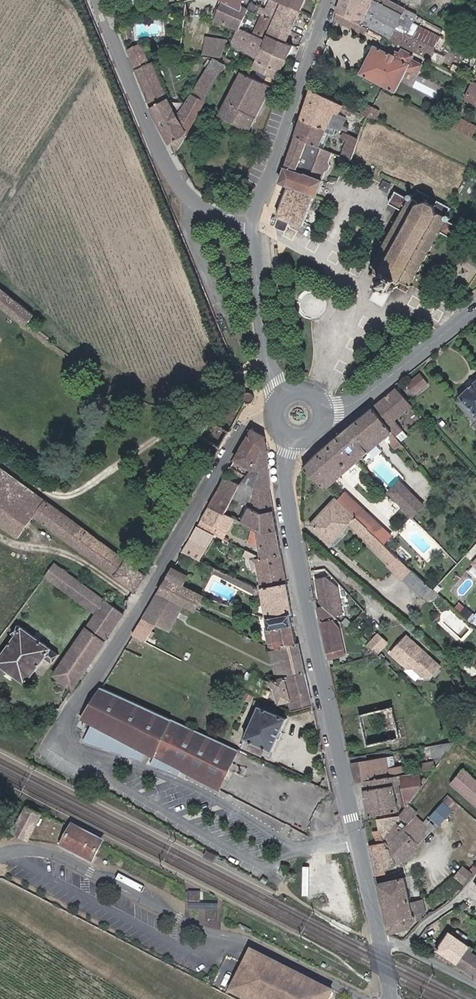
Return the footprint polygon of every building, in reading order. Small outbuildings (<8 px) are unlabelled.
[(237,32),(239,28),(247,12),(247,10),(241,8),(225,0),(215,21),(237,32)] [(261,38),(269,42),(265,49),(286,60),(292,49),(285,45),(307,0),(271,0),(268,7),(278,12),(273,22),(269,21),(261,38)] [(368,28),(380,34),(427,57),(429,58),(435,48),(434,47),(441,35),(413,21),(417,13),(392,0),(342,0),(337,13),(368,28)] [(364,34),(368,28),(337,13),(335,20),(364,34)] [(237,32),(223,61),(227,63),(241,71),(245,63),(243,62),(239,59),(244,48),(251,34),(239,28),(237,32)] [(275,79),(286,60),(265,49),(269,42),(261,38),(255,36),(251,34),(244,48),(249,50),(259,55),(253,67),(275,79)] [(223,46),(224,39),(207,37),(206,44),(223,46)] [(222,56),(223,46),(206,44),(205,53),(222,56)] [(394,55),(375,46),(362,74),(395,90),(407,68),(418,74),(425,61),(402,49),(400,53),(396,51),(394,55)] [(150,62),(145,51),(130,57),(135,68),(150,62)] [(214,56),(177,116),(172,104),(152,61),(150,62),(135,68),(148,100),(170,142),(175,154),(187,134),(200,111),(227,63),(223,61),(214,56)] [(272,86),(243,72),(220,118),(236,128),(246,134),(265,99),(272,86)] [(474,81),(466,98),(475,103),(475,82),(474,81)] [(327,129),(329,126),(334,112),(340,114),(343,105),(311,89),(302,117),(327,129)] [(374,105),(370,103),(364,115),(368,117),(374,105)] [(380,109),(374,105),(368,117),(375,120),(380,109)] [(335,128),(329,126),(327,129),(302,117),(295,137),(320,148),(326,132),(332,135),(335,128)] [(463,117),(459,125),(457,129),(474,137),(475,133),(475,124),(463,117)] [(349,135),(359,140),(365,126),(355,122),(349,135)] [(332,135),(326,132),(320,148),(326,150),(332,135)] [(351,161),(358,144),(359,140),(349,135),(346,134),(344,140),(347,141),(346,145),(348,147),(344,157),(348,159),(351,161)] [(320,148),(295,137),(284,168),(320,182),(321,179),(324,180),(329,169),(332,168),(334,164),(333,161),(336,154),(326,150),(320,148)] [(367,148),(358,144),(351,161),(366,167),(370,156),(365,154),(367,148)] [(320,182),(284,168),(279,183),(287,187),(276,217),(273,215),(270,221),(275,222),(275,225),(276,227),(278,228),(281,229),(284,230),(287,230),(290,223),(301,227),(304,221),(305,222),(317,194),(316,193),(320,182)] [(391,183),(385,180),(381,187),(387,190),(391,183)] [(421,189),(419,189),(419,190),(417,189),(416,191),(418,192),(415,196),(413,195),(412,196),(411,195),(410,198),(399,192),(400,190),(398,190),(397,191),(396,190),(396,192),(397,193),(392,202),(391,202),(390,203),(391,204),(390,205),(392,206),(393,204),(403,210),(402,212),(403,213),(398,221),(397,221),(396,223),(397,225),(393,231),(392,231),(391,233),(391,234),(387,242),(385,242),(384,244),(385,245),(382,251),(380,251),(379,254),(380,255),(376,263),(374,263),(373,265),(374,265),(374,267),(376,268),(377,267),(385,271),(384,273),(386,274),(385,276),(383,275),(381,279),(385,281),(384,283),(380,281),(379,284),(380,285),(379,287),(394,295),(395,293),(397,294),(399,291),(396,290),(397,288),(400,289),(402,285),(401,284),(402,282),(404,283),(405,282),(410,284),(409,286),(412,288),(413,286),(415,287),(416,285),(415,284),(419,277),(420,276),(421,275),(421,273),(424,267),(426,266),(427,264),(426,262),(431,255),(432,254),(433,253),(433,251),(436,245),(438,245),(439,244),(438,242),(443,234),(444,234),(445,233),(454,238),(453,239),(455,240),(456,239),(457,239),(458,238),(458,237),(463,229),(464,227),(463,227),(463,225),(462,224),(461,225),(451,220),(453,218),(451,217),(452,216),(450,215),(453,210),(454,211),(455,210),(454,209),(454,208),(452,207),(448,206),(449,205),(446,203),(445,204),(441,201),(441,200),(438,199),(437,200),(433,197),(433,196),(431,195),(430,196),(426,194),(427,192),(425,191),(424,193),(420,191),(421,189)] [(24,325),(33,313),(0,287),(0,306),(24,325)] [(427,384),(419,375),(405,386),(407,389),(405,391),(409,397),(412,395),(414,396),(427,384)] [(471,427),(475,422),(475,384),(459,400),(460,402),(454,408),(471,427)] [(127,390),(123,388),(122,388),(118,391),(117,395),(119,399),(122,401),(127,400),(129,395),(127,390)] [(374,410),(395,435),(402,427),(396,419),(413,405),(398,388),(374,410)] [(400,441),(395,435),(374,410),(359,423),(378,444),(389,435),(397,444),(400,441)] [(231,431),(210,420),(200,436),(221,448),(231,431)] [(359,423),(340,440),(359,460),(378,444),(359,423)] [(243,463),(251,467),(259,455),(266,455),(264,434),(252,427),(231,463),(239,467),(243,463)] [(359,460),(340,440),(308,471),(327,488),(359,460)] [(269,484),(266,455),(259,455),(251,467),(248,473),(257,478),(254,488),(269,484)] [(0,465),(0,520),(20,534),(34,514),(69,539),(137,587),(148,569),(41,494),(0,465)] [(217,486),(234,495),(241,484),(230,478),(234,473),(227,469),(217,486)] [(424,505),(400,481),(389,491),(394,496),(403,487),(409,493),(400,502),(413,516),(424,505)] [(260,498),(270,494),(269,484),(254,488),(255,489),(255,492),(260,498)] [(225,510),(234,495),(217,486),(208,501),(225,510)] [(409,493),(403,487),(394,496),(400,502),(409,493)] [(262,511),(272,509),(270,494),(260,498),(255,492),(254,498),(251,505),(262,511)] [(348,493),(340,500),(372,530),(379,522),(348,493)] [(385,556),(392,549),(372,530),(340,500),(338,497),(311,524),(332,544),(353,523),(365,533),(363,535),(385,556)] [(233,514),(225,510),(208,501),(195,523),(221,537),(233,514)] [(275,529),(272,509),(262,511),(251,505),(242,519),(253,525),(264,531),(275,529)] [(255,545),(256,556),(259,556),(280,553),(275,529),(264,531),(253,525),(245,539),(255,545)] [(207,543),(189,533),(182,546),(200,556),(207,543)] [(434,588),(392,549),(385,556),(385,557),(392,563),(389,567),(405,581),(407,580),(426,597),(434,588)] [(259,580),(256,585),(260,587),(286,582),(280,553),(259,556),(256,556),(247,551),(246,554),(250,556),(251,568),(258,568),(259,580)] [(99,608),(89,624),(109,636),(127,608),(84,578),(70,568),(55,558),(45,573),(99,608)] [(165,575),(183,584),(189,571),(173,562),(165,575)] [(268,618),(292,614),(286,582),(260,587),(256,585),(215,563),(211,570),(255,593),(262,592),(268,618)] [(70,568),(84,578),(87,573),(73,564),(70,568)] [(183,584),(165,575),(157,590),(183,603),(196,609),(203,594),(183,584)] [(323,605),(331,612),(341,609),(338,586),(325,576),(317,577),(321,603),(323,605)] [(432,603),(441,594),(434,588),(426,597),(432,603)] [(183,603),(157,590),(143,614),(157,621),(171,628),(183,603)] [(317,606),(326,651),(364,642),(354,633),(341,636),(335,616),(331,612),(323,605),(317,606)] [(148,640),(157,621),(143,614),(132,633),(148,640)] [(294,626),(292,614),(268,618),(270,631),(275,630),(292,627),(294,626)] [(19,622),(12,631),(17,634),(0,660),(0,663),(28,682),(46,657),(52,661),(60,650),(19,622)] [(109,636),(89,624),(57,673),(76,686),(109,636)] [(292,627),(275,630),(276,641),(278,646),(282,645),(295,643),(292,627)] [(276,641),(275,630),(270,631),(267,631),(269,643),(276,641)] [(385,639),(375,631),(365,642),(374,651),(385,639)] [(440,663),(407,633),(392,651),(406,663),(414,663),(424,672),(433,672),(440,663)] [(298,642),(295,643),(282,645),(287,670),(279,672),(277,672),(278,678),(304,673),(298,642)] [(287,670),(282,645),(278,646),(274,647),(279,672),(287,670)] [(310,702),(304,673),(278,678),(269,675),(268,676),(266,679),(280,686),(282,699),(292,697),(294,705),(310,702)] [(229,743),(102,685),(84,717),(95,723),(86,739),(107,746),(108,743),(113,745),(111,748),(125,752),(127,749),(131,751),(130,754),(144,759),(148,751),(219,788),(238,747),(229,743)] [(254,691),(246,687),(243,694),(250,698),(254,691)] [(276,706),(268,703),(267,706),(261,703),(245,736),(251,739),(249,745),(264,752),(267,745),(273,747),(287,715),(274,709),(276,706)] [(401,736),(393,708),(363,715),(370,743),(401,736)] [(451,749),(459,739),(443,742),(445,750),(451,749)] [(398,757),(396,747),(388,749),(391,758),(398,757)] [(391,758),(388,749),(352,755),(357,776),(364,774),(403,766),(401,757),(398,757),(391,758)] [(173,769),(150,756),(147,761),(171,773),(173,769)] [(364,774),(366,782),(397,775),(403,800),(407,799),(423,776),(420,762),(403,766),(364,774)] [(464,771),(450,786),(475,809),(475,783),(464,771)] [(403,800),(397,775),(366,782),(372,807),(403,800)] [(449,794),(430,815),(440,824),(459,804),(449,794)] [(417,808),(409,800),(407,804),(414,811),(417,808)] [(395,819),(403,827),(416,813),(414,811),(407,804),(406,803),(401,812),(382,818),(381,826),(386,830),(395,819)] [(44,813),(30,807),(19,829),(32,835),(44,813)] [(429,827),(431,829),(435,823),(427,816),(422,820),(429,827)] [(395,819),(386,830),(383,834),(387,840),(405,862),(425,837),(426,835),(424,833),(429,827),(422,820),(409,833),(403,827),(395,819)] [(104,843),(75,828),(67,844),(97,860),(104,843)] [(405,862),(387,840),(372,848),(378,878),(400,872),(400,869),(405,862)] [(475,870),(466,862),(457,871),(467,879),(475,870)] [(281,866),(276,864),(273,873),(278,875),(281,866)] [(247,873),(240,870),(238,875),(244,879),(247,873)] [(411,884),(409,878),(380,886),(383,904),(388,931),(405,926),(412,919),(411,913),(408,901),(405,886),(411,884)] [(200,893),(188,893),(188,902),(200,903),(200,893)] [(422,910),(419,898),(408,901),(411,913),(422,910)] [(218,911),(199,910),(199,921),(217,922),(218,911)] [(457,961),(467,946),(469,943),(449,929),(436,948),(457,961)] [(467,946),(457,961),(473,971),(475,973),(475,952),(472,949),(467,946)] [(256,950),(234,993),(246,998),(332,998),(336,991),(256,950)] [(215,980),(210,977),(206,985),(211,987),(215,980)] [(226,984),(218,981),(214,988),(222,992),(226,984)]
